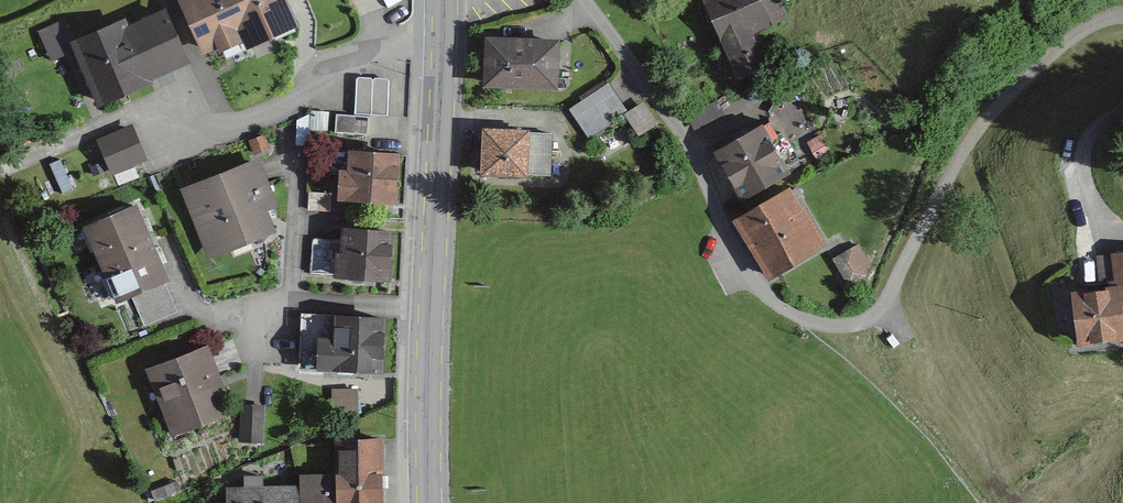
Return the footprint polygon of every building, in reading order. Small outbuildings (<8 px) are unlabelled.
[(278,0),(164,0),(189,57),(230,39),(235,51),(290,27),(278,0)] [(732,73),(766,59),(754,31),(787,17),(780,0),(702,0),(732,73)] [(109,9),(55,32),(88,108),(181,67),(155,7),(116,24),(109,9)] [(565,44),(482,41),(480,92),(564,95),(565,44)] [(388,80),(359,79),(357,117),(336,116),(336,135),(369,137),(370,118),(387,118),(388,80)] [(628,113),(610,86),(571,112),(589,139),(628,113)] [(769,123),(758,129),(768,150),(798,138),(810,126),(795,92),(775,102),(770,113),(769,123)] [(717,102),(687,117),(695,131),(725,116),(717,102)] [(647,108),(627,118),(636,135),(656,125),(647,108)] [(754,123),(704,148),(730,198),(780,173),(768,150),(758,129),(754,123)] [(546,129),(470,127),(468,172),(544,174),(546,129)] [(834,155),(822,134),(807,143),(819,164),(834,155)] [(401,157),(337,153),(334,205),(398,208),(401,157)] [(252,157),(176,187),(204,257),(261,234),(259,210),(271,205),(252,157)] [(778,187),(723,218),(761,282),(825,246),(803,207),(793,213),(778,187)] [(135,199),(78,225),(116,308),(136,299),(151,332),(188,315),(135,199)] [(396,235),(332,231),(329,280),(393,284),(396,235)] [(872,266),(860,245),(832,261),(847,287),(866,276),(864,271),(872,266)] [(1071,293),(1078,348),(1122,342),(1122,253),(1109,255),(1113,288),(1071,293)] [(385,321),(311,320),(310,374),(384,375),(385,321)] [(198,342),(133,366),(162,445),(227,421),(198,342)] [(357,391),(332,391),(333,421),(357,421),(357,391)] [(265,407),(240,405),(238,443),(262,445),(265,407)] [(220,486),(221,502),(387,502),(386,443),(334,444),(335,484),(220,486)]
